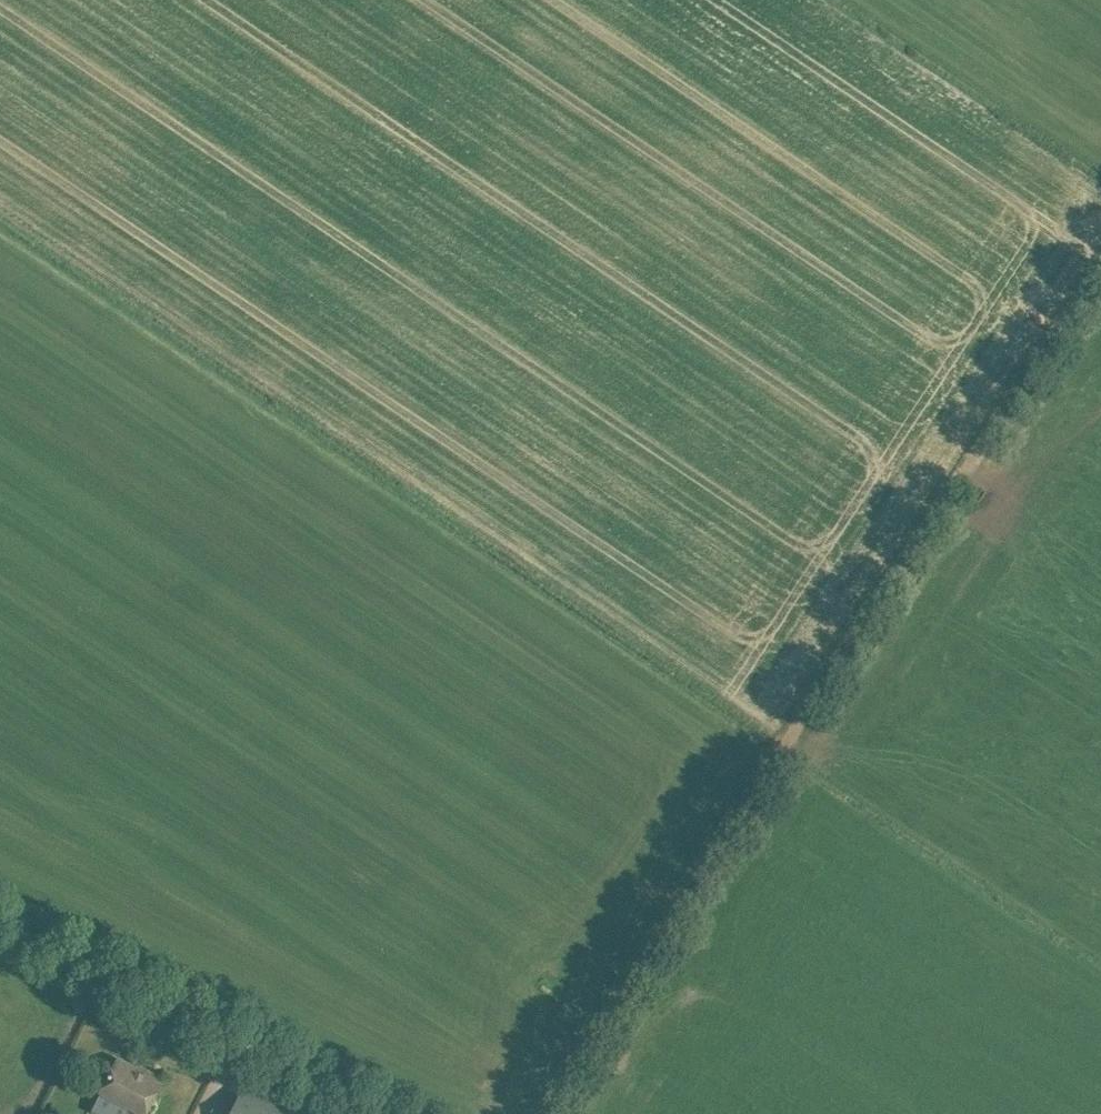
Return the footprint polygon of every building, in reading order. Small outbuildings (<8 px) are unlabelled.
[(127,1111),(125,1113),(145,1113),(162,1080),(146,1072),(145,1074),(117,1060),(107,1080),(98,1096),(127,1111)] [(230,1113),(293,1113),(243,1089),(230,1113)]
